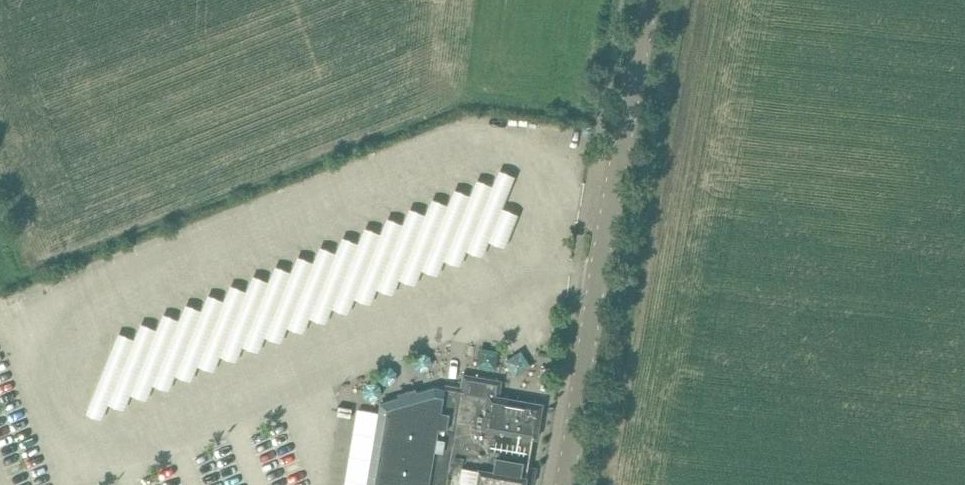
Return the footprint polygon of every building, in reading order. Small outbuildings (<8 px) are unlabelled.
[(208,291),(202,306),(186,300),(180,315),(163,309),(156,325),(141,319),(134,335),(118,328),(86,408),(102,415),(108,399),(124,405),(130,389),(147,396),(153,380),(169,386),(176,370),(192,377),(198,361),(214,368),(221,350),(237,357),(243,342),(260,348),(266,332),(281,339),(288,323),(304,330),(311,314),(326,320),(333,304),(349,310),(356,294),(371,301),(378,285),(394,291),(401,275),(417,281),(423,266),(438,272),(445,256),(461,263),(467,247),(483,253),(490,237),(506,244),(519,211),(503,205),(516,173),(500,167),(493,183),(477,177),(471,193),(455,186),(449,202),(433,195),(427,211),(410,204),(404,221),(387,214),(381,230),(365,224),(359,240),(343,234),(336,249),(321,243),(314,259),(299,252),(292,269),(275,262),(269,278),(253,271),(247,288),(230,281),(224,297),(208,291)] [(461,387),(447,385),(446,389),(434,388),(416,392),(415,388),(398,393),(399,397),(381,401),(366,484),(524,484),(525,483),(533,484),(536,468),(528,467),(532,438),(536,439),(542,404),(499,397),(501,382),(463,375),(461,387)]
